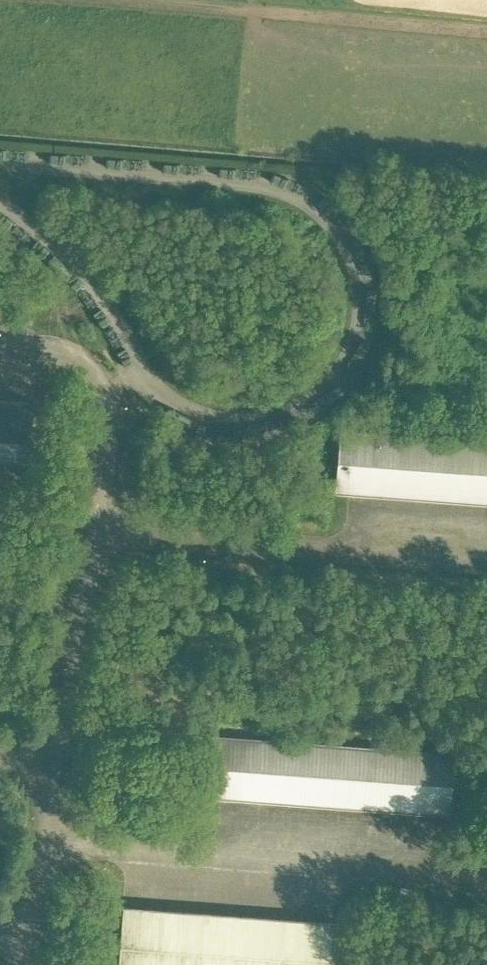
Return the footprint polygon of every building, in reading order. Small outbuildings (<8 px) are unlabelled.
[(0,399),(0,477),(26,479),(32,401),(0,399)] [(388,434),(339,431),(335,490),(486,501),(486,442),(388,434)] [(452,753),(211,735),(207,794),(447,812),(452,753)] [(122,905),(117,964),(336,964),(339,921),(122,905)]
